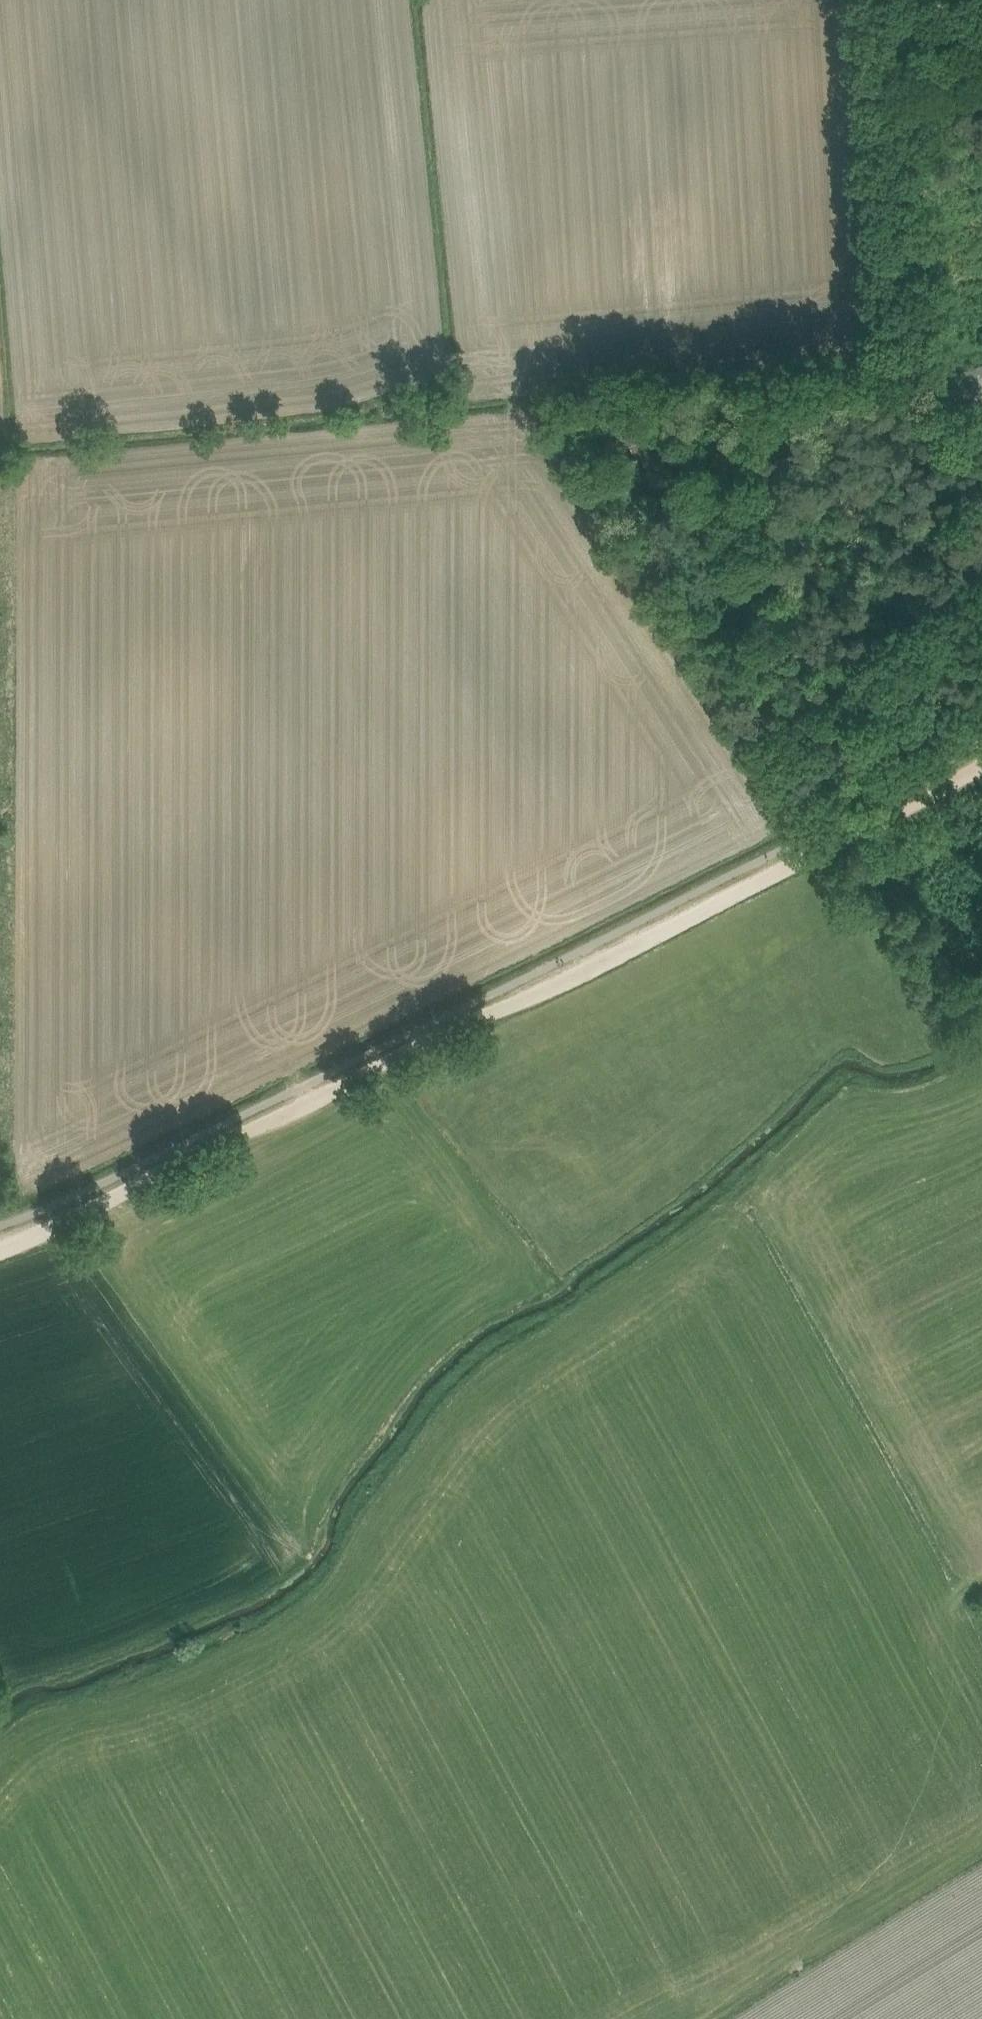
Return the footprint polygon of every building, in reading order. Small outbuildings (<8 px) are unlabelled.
[(947,378),(962,409),(981,402),(981,361),(970,366),(970,368),(951,374),(952,376),(947,378)] [(866,691),(858,697),(869,714),(877,709),(866,691)]
